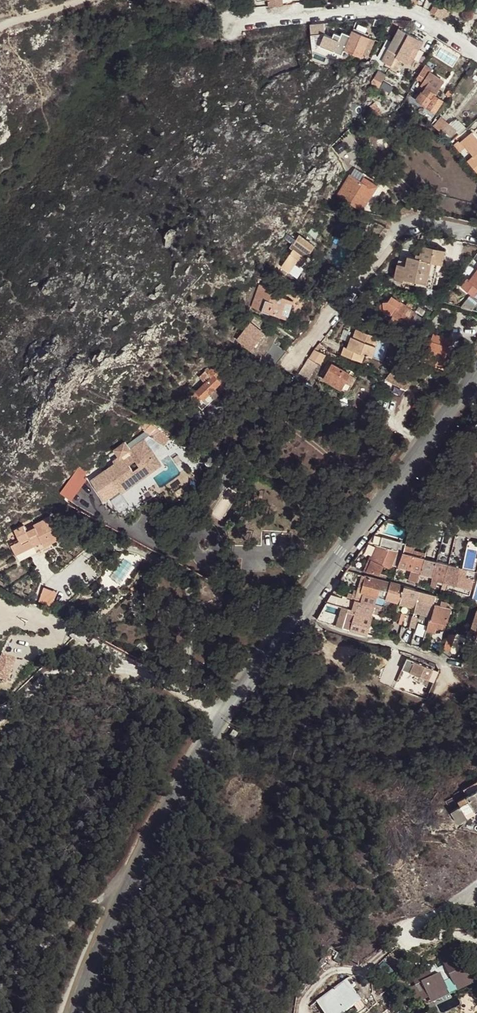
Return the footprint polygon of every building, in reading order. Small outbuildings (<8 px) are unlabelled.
[(430,11),(435,14),(441,4),(436,2),(430,11)] [(398,54),(408,33),(398,28),(381,61),(392,66),(398,54)] [(362,57),(370,38),(353,31),(345,49),(362,57)] [(423,41),(408,33),(398,54),(392,66),(390,70),(397,73),(404,57),(408,59),(409,56),(414,58),(419,49),(423,41)] [(467,71),(473,62),(468,59),(462,68),(467,71)] [(385,73),(379,70),(372,85),(378,88),(385,73)] [(421,91),(416,99),(435,111),(443,99),(434,94),(435,93),(436,93),(444,81),(430,72),(421,86),(425,88),(422,92),(421,91)] [(370,105),(377,115),(382,111),(375,101),(370,105)] [(447,111),(435,126),(443,132),(445,131),(452,136),(456,131),(457,130),(450,124),(455,118),(447,111)] [(457,130),(456,131),(459,133),(465,126),(455,118),(450,124),(457,130)] [(468,161),(476,172),(476,138),(472,132),(461,141),(460,139),(454,145),(460,152),(467,146),(474,155),(468,161)] [(361,181),(364,176),(366,174),(355,168),(351,175),(361,181)] [(338,194),(363,209),(378,184),(364,176),(361,181),(351,175),(350,174),(338,194)] [(359,233),(346,231),(345,241),(357,243),(359,233)] [(292,249),(281,267),(298,277),(303,267),(301,266),(314,244),(299,235),(290,248),(292,249)] [(445,249),(422,244),(420,254),(420,258),(416,257),(405,255),(403,260),(399,259),(395,278),(432,286),(437,261),(442,263),(445,249)] [(469,280),(467,278),(461,286),(474,296),(476,292),(476,270),(469,280)] [(259,285),(252,305),(288,317),(293,301),(276,295),(277,291),(259,285)] [(388,312),(410,327),(415,320),(413,319),(417,313),(400,302),(393,297),(392,296),(388,301),(384,301),(381,305),(380,311),(384,313),(388,312)] [(415,320),(410,327),(412,329),(421,316),(417,313),(413,319),(415,320)] [(252,349),(263,332),(248,322),(237,340),(252,349)] [(342,353),(362,361),(365,353),(383,359),(390,339),(370,332),(366,342),(351,336),(348,347),(344,346),(342,353)] [(432,343),(448,347),(450,339),(434,334),(432,343)] [(262,359),(275,366),(286,352),(273,343),(262,359)] [(427,362),(443,366),(448,347),(432,343),(427,362)] [(314,349),(309,357),(322,363),(326,355),(314,349)] [(307,378),(316,364),(307,358),(298,373),(307,378)] [(342,389),(350,372),(333,363),(332,364),(328,361),(320,376),(324,379),(342,389)] [(420,372),(394,365),(388,375),(393,378),(390,382),(405,392),(420,372)] [(281,373),(273,369),(268,377),(275,382),(281,373)] [(205,382),(197,390),(205,398),(210,393),(216,387),(222,381),(215,373),(211,377),(206,371),(199,377),(205,382)] [(220,392),(216,387),(210,393),(215,397),(220,392)] [(339,405),(346,409),(348,404),(341,400),(339,405)] [(148,430),(153,424),(145,418),(140,425),(148,430)] [(151,447),(145,439),(131,448),(126,441),(116,447),(122,455),(115,460),(116,463),(107,469),(111,477),(95,488),(106,498),(120,489),(122,492),(162,463),(156,454),(151,447)] [(154,445),(151,447),(156,454),(159,452),(154,445)] [(80,465),(62,492),(73,500),(92,473),(80,465)] [(24,525),(15,529),(21,541),(12,545),(18,558),(30,553),(37,549),(34,545),(33,543),(42,539),(43,541),(45,545),(60,537),(50,517),(35,524),(36,526),(27,530),(26,528),(24,525)] [(375,533),(368,542),(403,552),(406,543),(375,533)] [(398,565),(403,552),(368,542),(350,566),(379,573),(383,564),(391,568),(393,564),(398,565)] [(425,558),(403,552),(398,565),(412,570),(409,579),(418,582),(420,574),(425,558)] [(32,557),(30,553),(18,558),(21,563),(32,557)] [(437,562),(425,558),(420,574),(433,577),(437,562)] [(444,582),(449,565),(437,562),(433,577),(432,579),(438,581),(444,582)] [(462,568),(449,565),(444,582),(457,586),(461,573),(462,568)] [(391,583),(366,576),(362,587),(359,586),(356,599),(359,600),(360,596),(363,597),(364,593),(378,597),(378,596),(380,588),(388,591),(391,583)] [(405,586),(391,583),(388,591),(386,598),(401,602),(402,597),(405,586)] [(436,595),(428,593),(416,590),(405,586),(402,597),(417,601),(421,602),(419,611),(420,612),(430,614),(430,615),(436,595)] [(378,596),(386,598),(388,591),(380,588),(378,596)] [(40,601),(52,607),(57,598),(44,592),(40,601)] [(360,599),(359,600),(362,601),(361,609),(381,615),(384,605),(376,603),(378,597),(364,593),(363,597),(360,596),(360,599)] [(417,601),(402,597),(401,602),(415,608),(417,601)] [(436,603),(431,620),(437,622),(436,628),(445,630),(452,608),(446,606),(447,602),(442,601),(441,605),(436,603)] [(355,613),(350,630),(367,635),(368,634),(373,616),(352,609),(351,612),(355,613)] [(347,611),(342,628),(350,630),(355,613),(351,612),(347,611)] [(430,614),(420,612),(419,618),(418,619),(428,621),(430,614)] [(437,622),(431,620),(430,619),(427,630),(429,630),(436,628),(437,622)] [(449,633),(444,647),(451,649),(456,635),(449,633)] [(17,655),(0,652),(0,678),(12,680),(17,655)] [(464,661),(476,665),(476,663),(476,660),(466,656),(464,661)] [(433,683),(436,676),(431,674),(433,670),(406,658),(401,668),(433,683)] [(234,729),(229,735),(234,738),(238,732),(234,729)] [(467,816),(476,811),(476,790),(468,796),(467,795),(459,800),(461,804),(461,805),(467,816)] [(467,816),(461,805),(452,810),(459,821),(467,816)] [(473,983),(468,972),(465,974),(457,957),(444,964),(447,971),(439,974),(432,978),(428,970),(412,978),(415,986),(421,983),(425,991),(431,1004),(450,995),(446,987),(453,984),(456,991),(473,983)] [(436,967),(428,970),(432,978),(439,974),(436,967)] [(346,980),(315,1001),(324,1012),(344,1012),(361,1002),(346,980)] [(419,994),(425,991),(421,983),(415,986),(419,994)] [(344,1012),(361,1012),(366,1010),(361,1002),(344,1012)]
